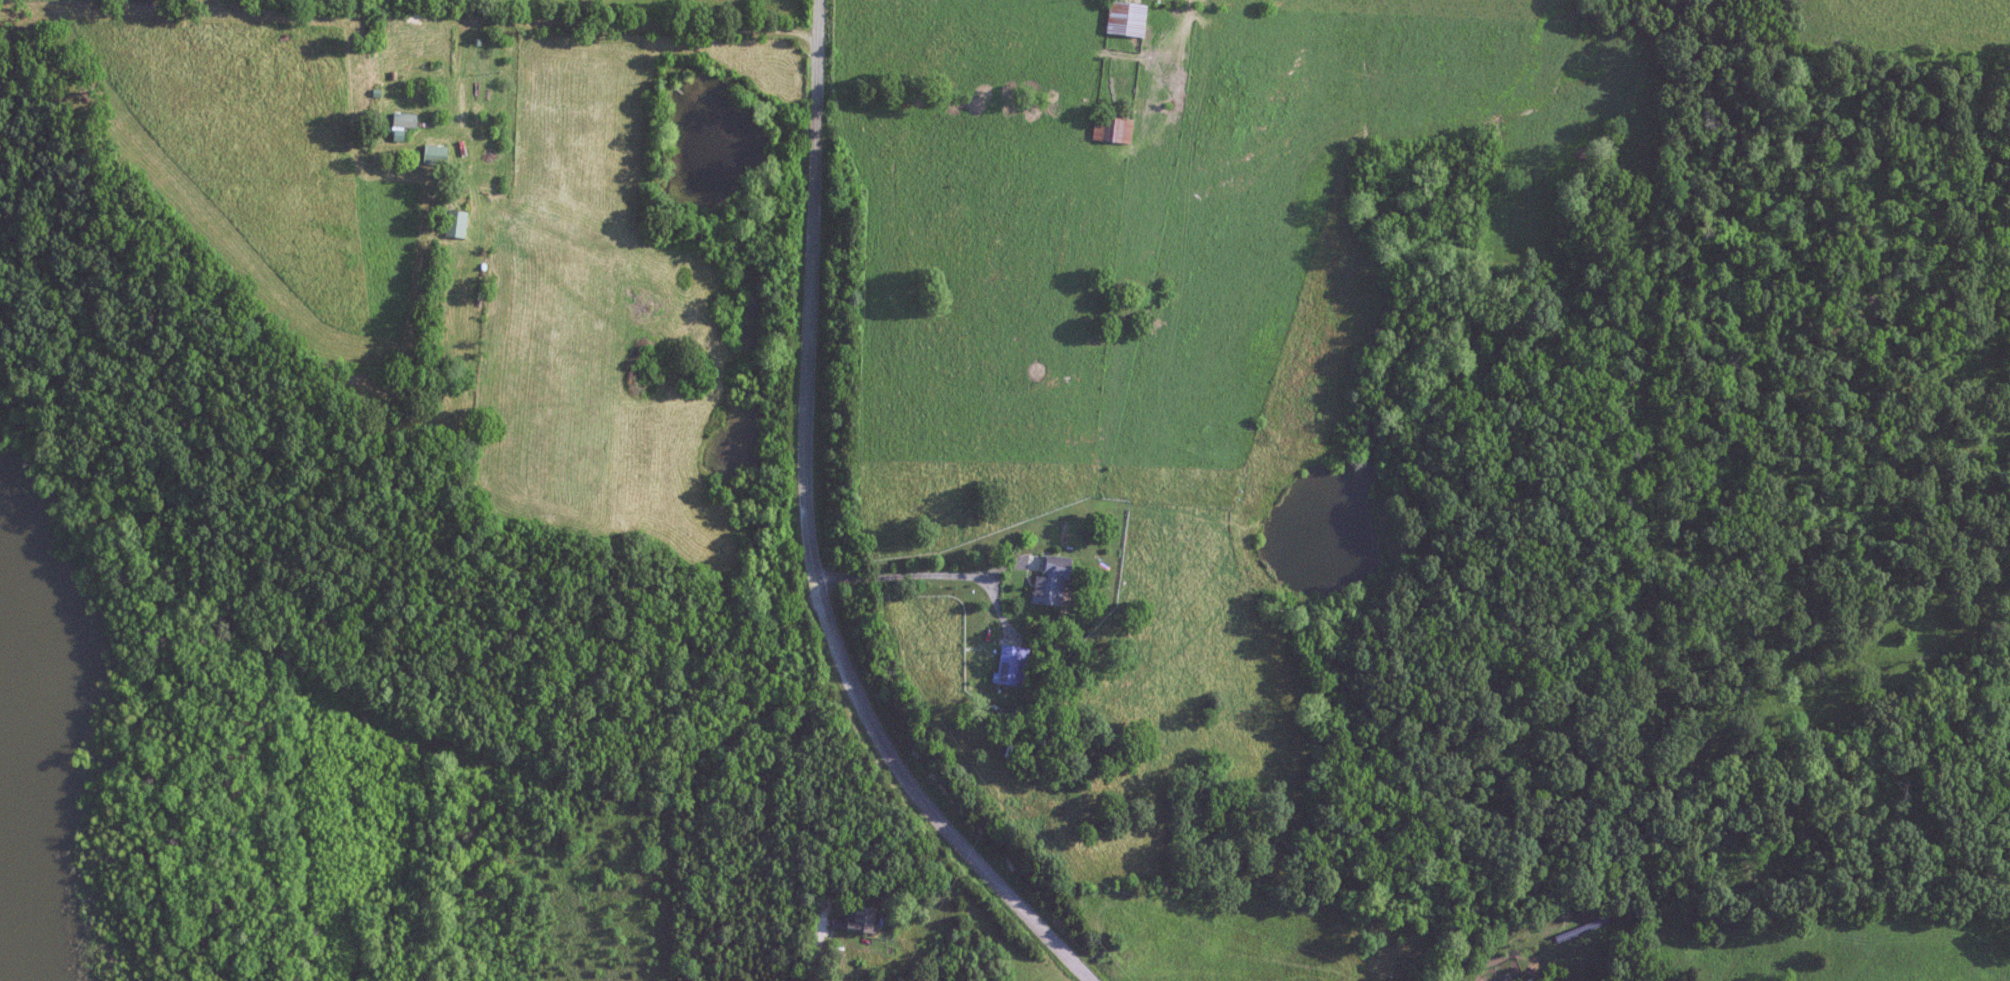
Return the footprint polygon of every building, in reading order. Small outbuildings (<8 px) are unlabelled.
[(1146,37),(1150,3),(1116,0),(1111,0),(1108,33),(1146,37)] [(418,113),(395,113),(395,128),(418,128),(418,113)] [(1135,119),(1096,115),(1094,140),(1133,144),(1135,119)] [(424,163),(449,165),(450,146),(426,144),(424,163)] [(448,237),(468,237),(468,209),(448,209),(448,237)] [(1073,557),(1041,554),(1037,603),(1069,606),(1073,557)] [(998,683),(1023,686),(1027,647),(1002,644),(998,683)] [(878,933),(879,908),(854,906),(853,920),(833,918),(833,930),(878,933)]
